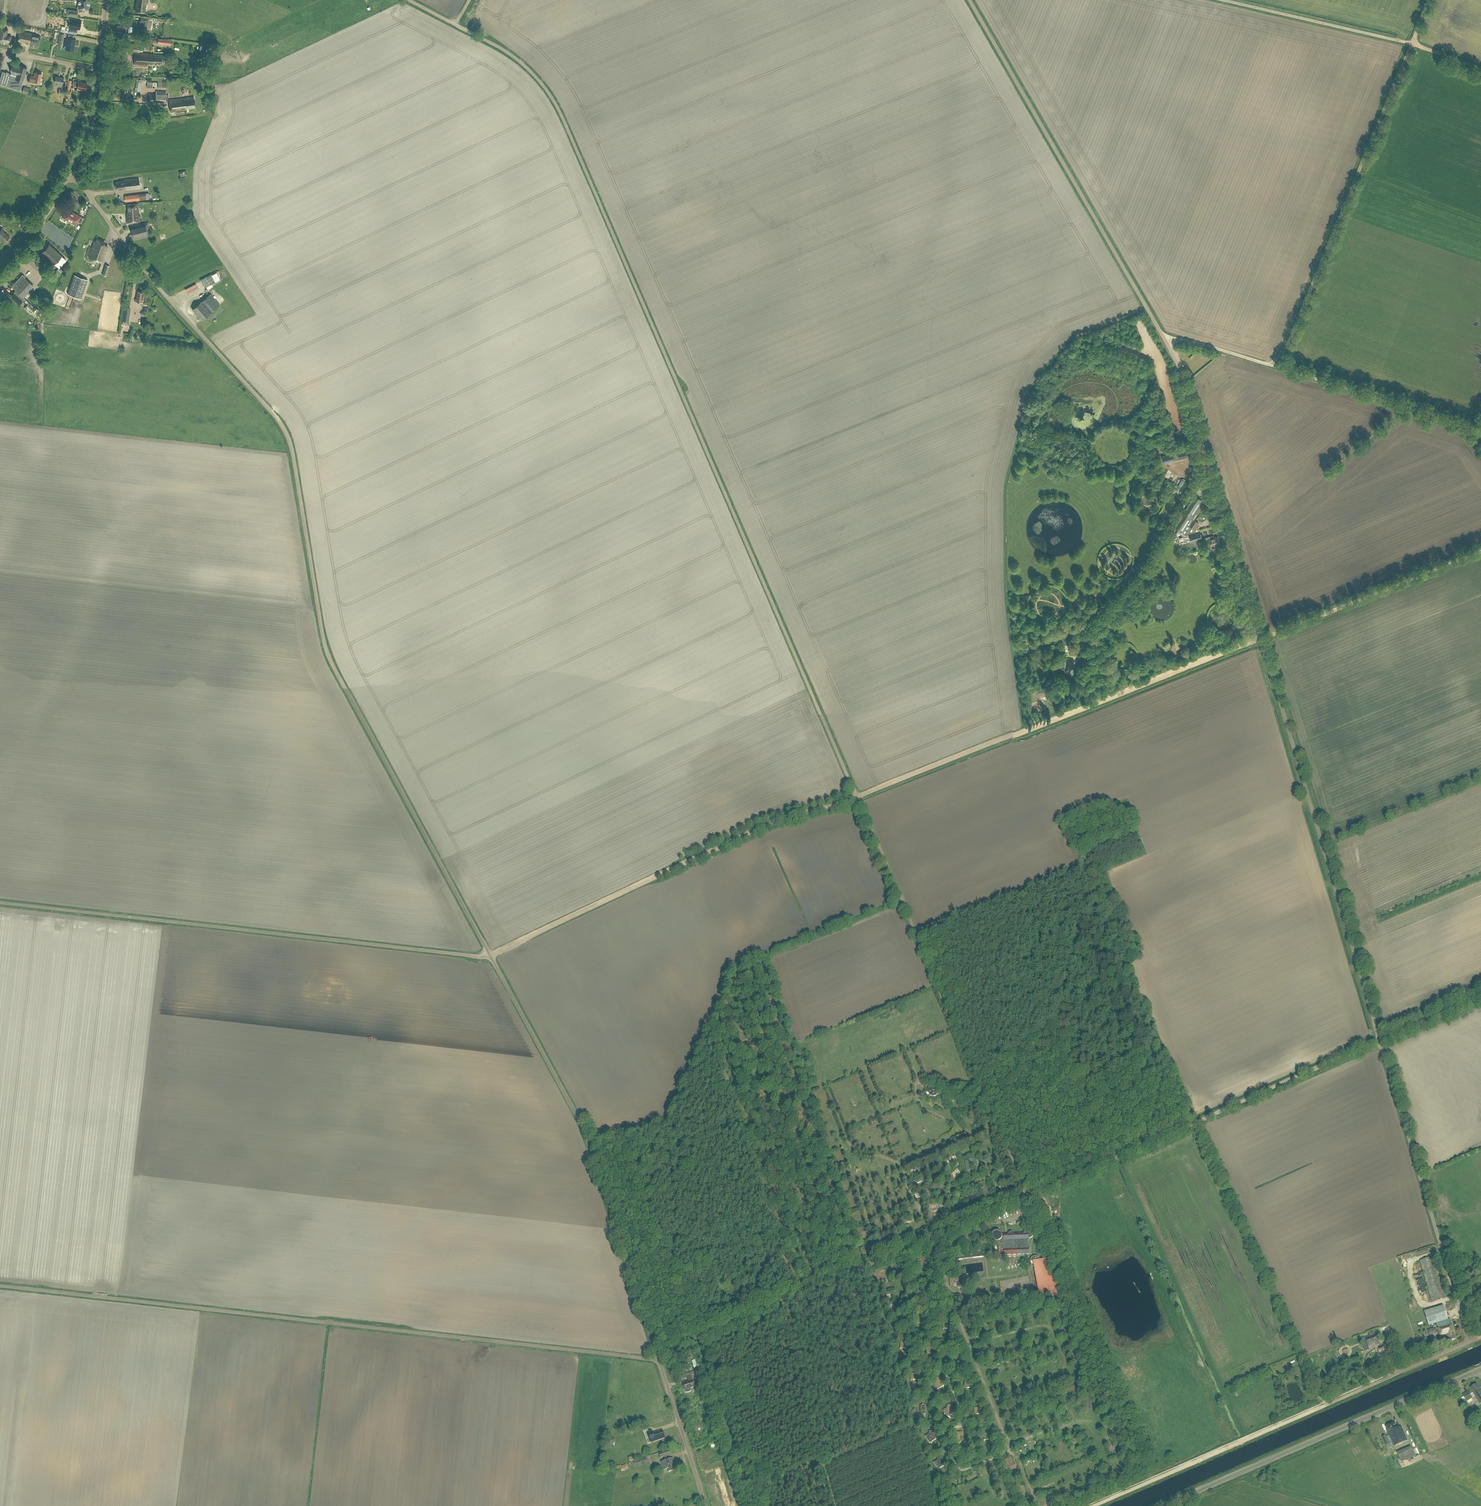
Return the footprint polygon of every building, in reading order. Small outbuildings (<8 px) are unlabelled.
[(88,9),(88,4),(89,4),(89,1),(89,0),(78,0),(78,8),(88,9)] [(135,11),(145,12),(146,3),(147,3),(147,0),(136,0),(135,11)] [(149,18),(141,17),(140,22),(143,22),(142,28),(147,29),(149,18)] [(81,20),(70,18),(69,27),(79,29),(81,20)] [(158,19),(149,18),(148,27),(157,28),(158,19)] [(131,20),(117,19),(117,28),(128,29),(128,26),(131,26),(131,20)] [(10,42),(11,37),(6,36),(8,28),(0,27),(0,29),(0,40),(10,42)] [(35,34),(19,30),(17,42),(25,44),(25,42),(39,44),(40,36),(35,35),(35,34)] [(172,40),(149,36),(148,41),(171,45),(172,40)] [(75,39),(68,37),(67,39),(66,39),(66,41),(65,41),(64,45),(66,45),(65,49),(73,50),(75,39)] [(140,44),(125,43),(124,50),(142,51),(142,45),(140,45),(140,44)] [(148,53),(135,52),(134,65),(152,65),(152,64),(159,64),(159,63),(163,64),(163,54),(159,54),(148,53)] [(14,65),(10,68),(11,72),(11,74),(8,73),(8,72),(6,71),(6,72),(2,71),(0,78),(0,84),(20,90),(27,67),(19,65),(19,66),(14,65)] [(42,73),(35,72),(34,76),(30,75),(29,82),(37,84),(38,80),(40,81),(42,73)] [(63,77),(55,76),(54,81),(57,82),(57,85),(62,86),(63,77)] [(87,82),(73,80),(72,85),(77,86),(77,88),(85,90),(87,82)] [(132,83),(123,82),(122,89),(124,89),(123,96),(130,97),(132,83)] [(166,91),(156,90),(156,93),(149,92),(148,100),(168,102),(169,94),(166,94),(166,91)] [(194,106),(193,96),(169,99),(171,111),(186,109),(186,107),(194,106)] [(140,188),(139,177),(124,179),(124,181),(115,182),(116,190),(125,189),(125,190),(140,188)] [(139,214),(138,203),(127,204),(128,215),(126,215),(127,222),(140,221),(140,214),(139,214)] [(81,216),(67,209),(63,217),(76,224),(81,216)] [(150,231),(148,222),(130,226),(134,240),(148,236),(147,231),(150,231)] [(2,227),(0,229),(0,239),(4,242),(10,237),(3,230),(4,229),(2,227)] [(89,256),(102,261),(108,245),(104,244),(105,242),(96,239),(96,241),(95,240),(89,256)] [(48,245),(43,240),(38,246),(43,250),(41,251),(54,263),(59,267),(66,259),(61,255),(62,255),(49,243),(48,245)] [(20,255),(16,259),(22,265),(26,261),(20,255)] [(33,285),(22,274),(11,286),(23,296),(33,285)] [(88,279),(74,274),(68,293),(81,298),(88,279)] [(211,274),(200,279),(204,287),(215,282),(211,274)] [(199,279),(186,285),(190,293),(203,287),(199,279)] [(0,284),(0,300),(8,292),(0,284)] [(144,292),(137,291),(136,298),(135,298),(135,301),(143,302),(144,292)] [(21,299),(14,292),(11,295),(13,297),(12,298),(17,303),(21,299)] [(203,302),(195,306),(202,318),(209,314),(207,311),(209,310),(211,312),(216,310),(211,299),(205,302),(207,305),(204,306),(203,302)] [(28,305),(26,308),(33,314),(35,311),(28,305)] [(131,307),(124,306),(122,320),(128,321),(131,307)] [(1190,456),(1189,449),(1162,456),(1164,463),(1190,456)] [(1187,482),(1182,479),(1176,489),(1181,492),(1187,482)] [(1198,490),(1194,487),(1189,494),(1193,497),(1174,527),(1186,535),(1189,534),(1191,541),(1202,538),(1199,527),(1196,525),(1199,522),(1194,519),(1207,500),(1203,498),(1202,499),(1195,494),(1198,490)] [(1214,537),(1213,535),(1205,537),(1207,545),(1210,545),(1210,546),(1212,546),(1213,550),(1220,547),(1219,543),(1220,543),(1218,536),(1214,537)] [(1109,562),(1119,569),(1124,562),(1114,555),(1109,562)] [(958,1156),(947,1160),(949,1166),(955,1164),(956,1167),(961,1165),(958,1156)] [(917,1167),(910,1170),(913,1178),(920,1174),(917,1167)] [(953,1175),(956,1179),(959,1176),(959,1175),(962,1172),(960,1169),(953,1175)] [(1030,1230),(1029,1230),(1028,1230),(1027,1230),(1026,1230),(1026,1231),(1025,1231),(1025,1232),(1024,1232),(1024,1233),(1024,1234),(1014,1235),(1014,1234),(1014,1233),(1013,1233),(1012,1232),(1011,1232),(1010,1233),(1009,1234),(1009,1235),(1009,1236),(1003,1236),(1002,1235),(1002,1234),(1001,1233),(1000,1232),(999,1232),(998,1231),(997,1231),(996,1232),(995,1232),(994,1233),(993,1233),(993,1234),(992,1235),(992,1236),(992,1237),(992,1238),(992,1239),(993,1239),(993,1240),(994,1240),(994,1241),(995,1241),(996,1242),(997,1242),(998,1242),(999,1242),(999,1252),(1004,1252),(1004,1256),(1030,1254),(1029,1239),(1030,1239),(1031,1239),(1032,1238),(1033,1237),(1033,1236),(1034,1235),(1034,1234),(1033,1233),(1033,1232),(1032,1231),(1031,1230),(1030,1230)] [(985,1252),(955,1255),(956,1261),(986,1257),(985,1252)] [(929,1269),(928,1257),(919,1257),(919,1260),(916,1260),(916,1269),(924,1269),(929,1269)] [(1036,1257),(1035,1257),(1034,1257),(1033,1257),(1033,1258),(1032,1258),(1032,1259),(1031,1259),(1031,1260),(1031,1261),(1031,1262),(1031,1263),(1031,1264),(1031,1265),(1032,1265),(1032,1266),(1033,1266),(1034,1267),(1041,1301),(1062,1297),(1060,1286),(1059,1287),(1057,1277),(1055,1278),(1054,1273),(1051,1274),(1048,1259),(1041,1261),(1040,1260),(1040,1259),(1039,1258),(1038,1257),(1037,1257),(1036,1257)] [(1444,1298),(1432,1258),(1420,1261),(1432,1302),(1444,1298)] [(886,1268),(877,1271),(880,1278),(889,1275),(886,1268)] [(910,1305),(905,1301),(902,1306),(907,1310),(910,1305)] [(896,1312),(891,1303),(885,1306),(890,1315),(896,1312)] [(1447,1321),(1443,1306),(1424,1312),(1428,1327),(1436,1324),(1437,1329),(1439,1338),(1442,1337),(1442,1336),(1446,1334),(1447,1339),(1446,1339),(1447,1342),(1455,1340),(1453,1333),(1450,1320),(1447,1321)] [(1072,1334),(1068,1324),(1063,1327),(1066,1337),(1072,1334)] [(1369,1336),(1360,1339),(1362,1342),(1363,1342),(1366,1351),(1374,1347),(1376,1352),(1382,1365),(1390,1362),(1384,1347),(1378,1350),(1377,1346),(1379,1346),(1374,1334),(1369,1336)] [(694,1375),(692,1368),(685,1370),(686,1373),(685,1373),(687,1377),(689,1382),(682,1384),(684,1390),(685,1390),(686,1392),(687,1393),(690,1392),(691,1391),(690,1389),(695,1387),(691,1376),(694,1375)] [(1319,1376),(1318,1373),(1312,1375),(1316,1382),(1314,1383),(1315,1386),(1318,1385),(1318,1386),(1320,1386),(1320,1384),(1324,1382),(1323,1379),(1322,1380),(1320,1376),(1319,1376)] [(942,1384),(942,1378),(937,1378),(937,1381),(933,1383),(937,1390),(943,1386),(942,1384)] [(1082,1391),(1079,1384),(1064,1391),(1067,1398),(1082,1391)] [(1476,1384),(1470,1388),(1473,1393),(1470,1395),(1468,1393),(1463,1396),(1466,1401),(1475,1396),(1480,1404),(1480,1403),(1480,1392),(1476,1384)] [(953,1412),(952,1405),(947,1406),(947,1408),(944,1410),(948,1417),(954,1413),(954,1412),(953,1412)] [(1397,1429),(1395,1423),(1386,1427),(1388,1431),(1387,1431),(1389,1435),(1388,1435),(1394,1447),(1396,1451),(1402,1448),(1400,1444),(1407,1441),(1401,1427),(1397,1429)] [(665,1438),(662,1431),(653,1434),(655,1441),(665,1438)] [(934,1438),(934,1431),(929,1432),(929,1434),(925,1437),(929,1444),(935,1439),(934,1438)] [(645,1434),(647,1441),(653,1440),(650,1432),(645,1434)] [(962,1439),(962,1433),(957,1433),(957,1435),(953,1438),(957,1444),(964,1440),(963,1439),(962,1439)] [(943,1464),(943,1458),(937,1458),(937,1461),(934,1463),(937,1469),(944,1466),(943,1464)] [(1011,1458),(1003,1461),(1005,1466),(1004,1466),(1006,1472),(1016,1469),(1014,1462),(1013,1463),(1011,1458)] [(661,1463),(663,1471),(667,1469),(668,1472),(676,1470),(673,1463),(674,1462),(673,1459),(666,1461),(661,1463)]
